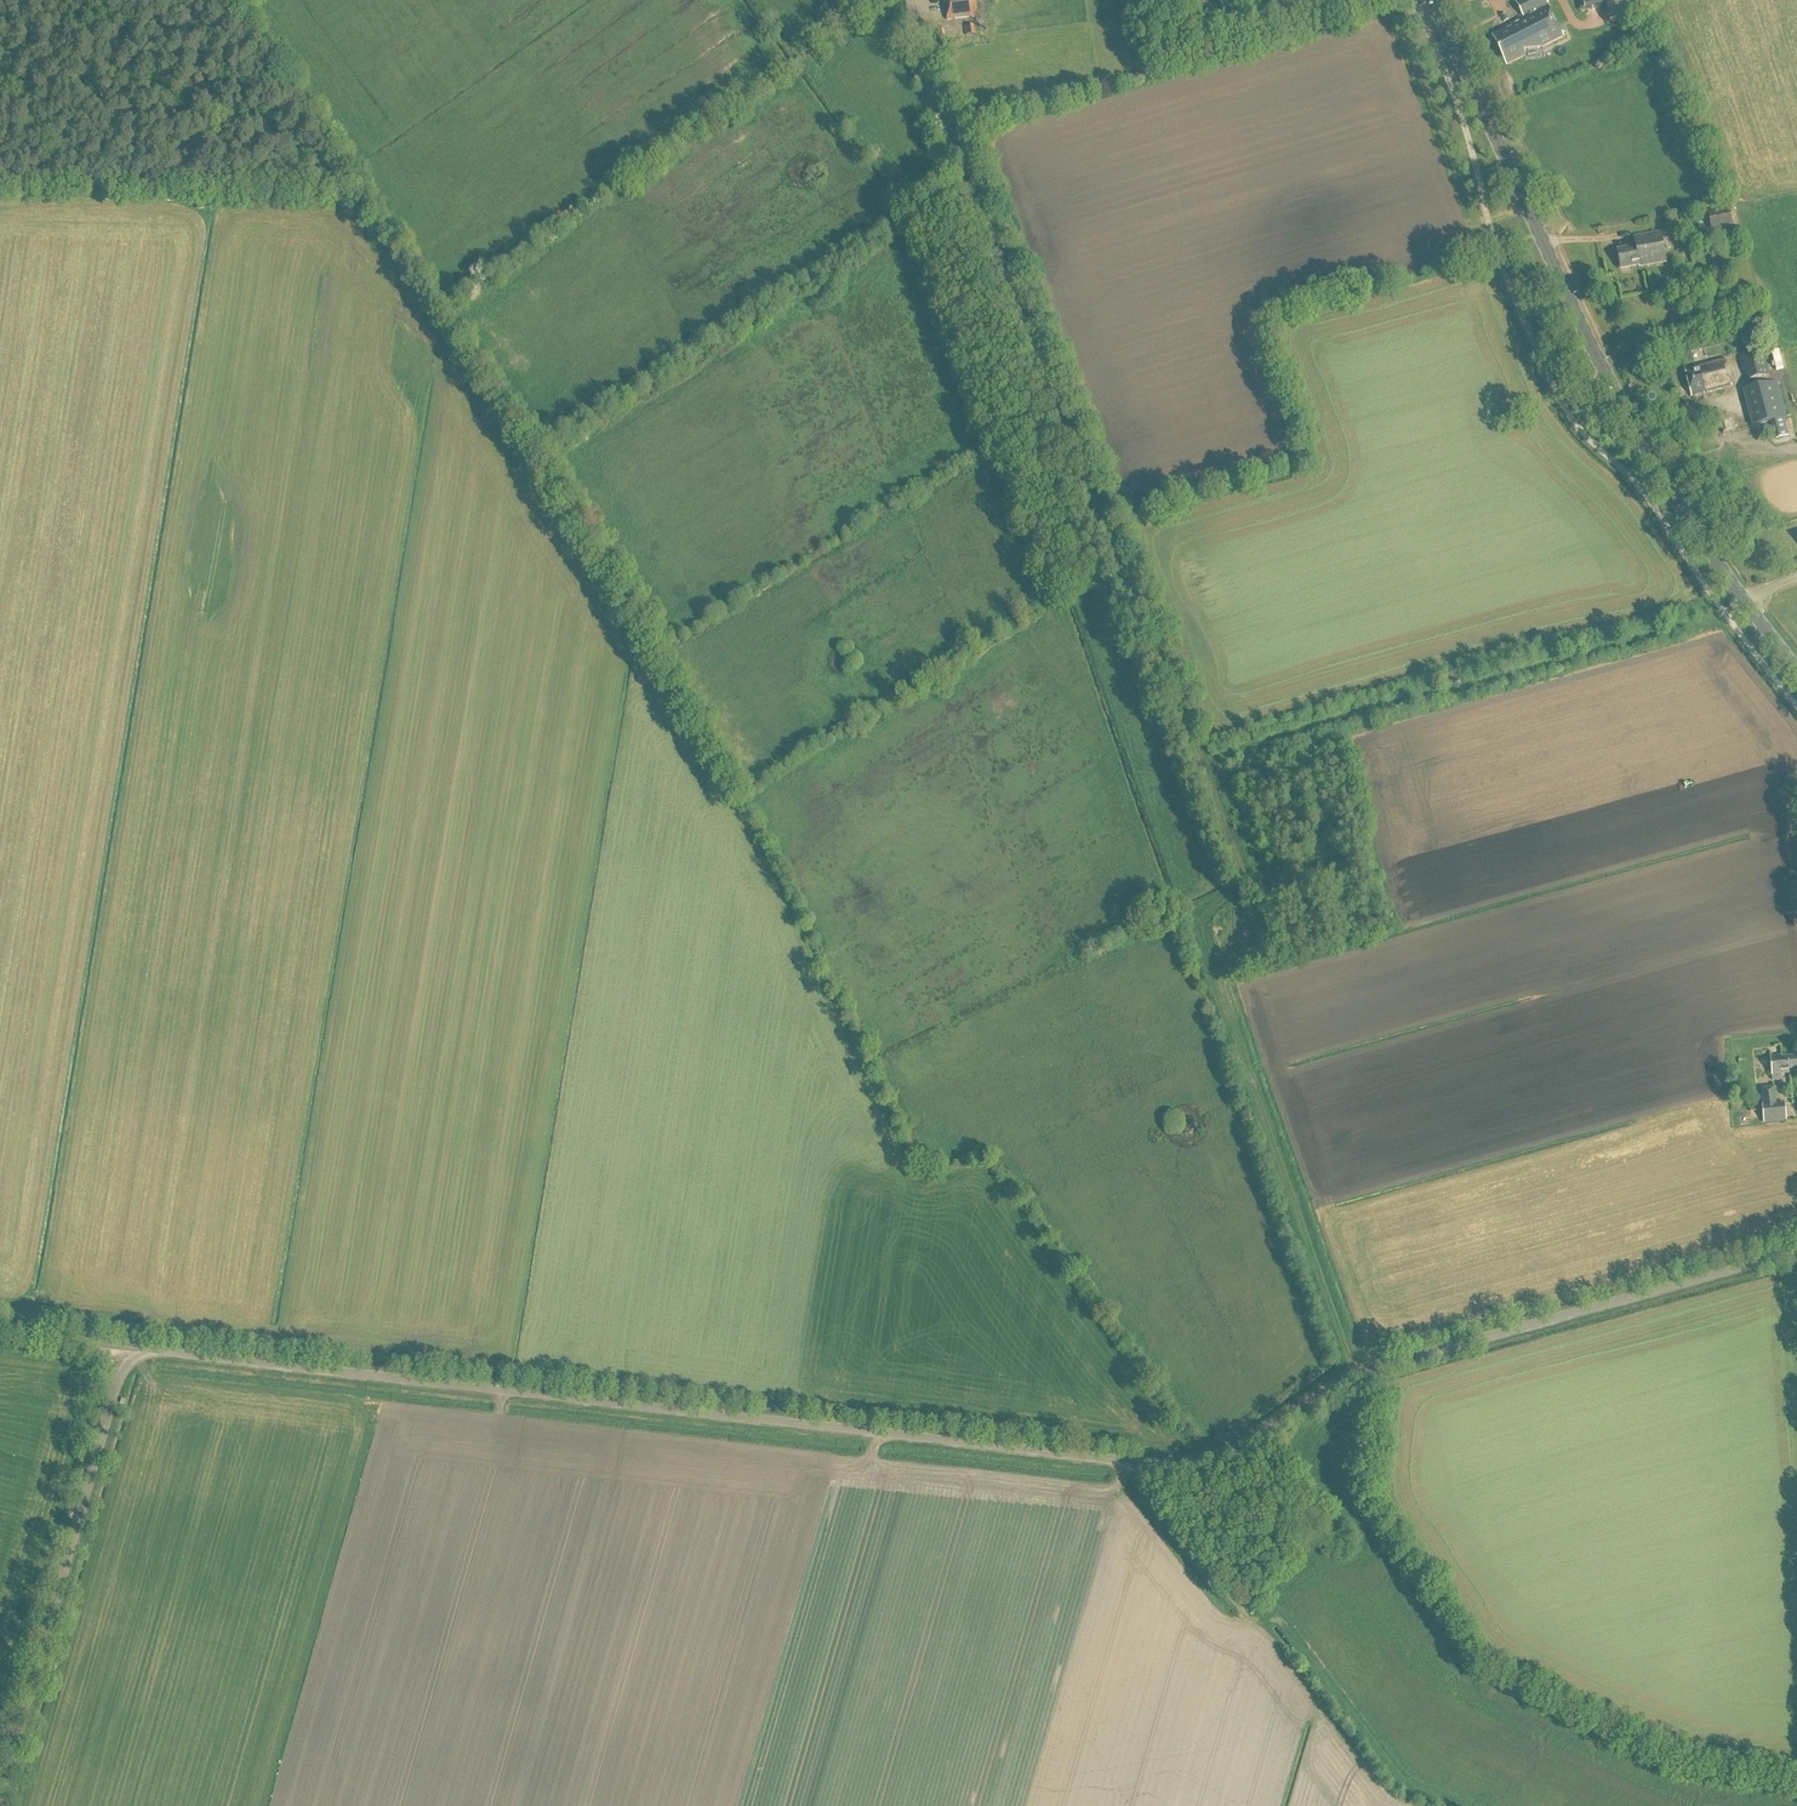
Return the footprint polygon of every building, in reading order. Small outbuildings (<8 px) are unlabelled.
[(978,17),(976,0),(944,0),(946,20),(978,17)] [(1505,29),(1491,36),(1506,66),(1525,57),(1524,51),(1543,48),(1564,37),(1545,0),(1519,0),(1515,2),(1523,18),(1504,27),(1505,29)] [(967,36),(978,35),(977,27),(966,28),(967,36)] [(1710,230),(1732,226),(1729,211),(1707,215),(1710,230)] [(1666,262),(1661,233),(1635,238),(1637,248),(1617,251),(1620,269),(1638,266),(1639,267),(1666,262)] [(1748,381),(1768,376),(1762,349),(1738,355),(1742,372),(1748,381)] [(1692,396),(1732,385),(1725,359),(1685,369),(1692,396)] [(1789,437),(1784,418),(1786,417),(1777,381),(1743,390),(1753,426),(1771,421),(1775,440),(1789,437)] [(1771,1074),(1789,1072),(1789,1070),(1796,1070),(1796,1057),(1782,1058),(1782,1056),(1769,1057),(1770,1063),(1771,1074)] [(1774,1105),(1773,1089),(1761,1090),(1764,1122),(1785,1121),(1783,1104),(1774,1105)]
